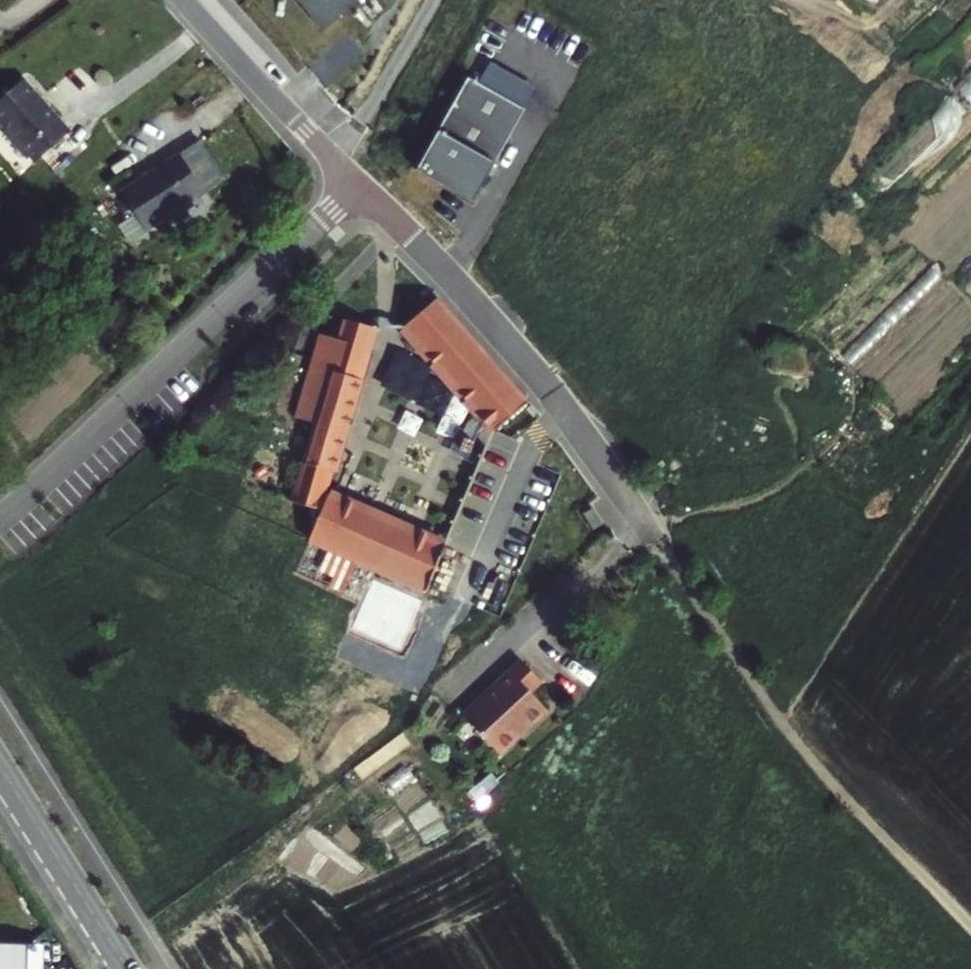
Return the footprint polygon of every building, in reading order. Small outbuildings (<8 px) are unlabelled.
[(316,35),(358,0),(286,0),(316,35)] [(18,75),(0,91),(0,122),(32,161),(69,130),(18,75)] [(517,113),(460,80),(410,174),(469,202),(517,113)] [(218,184),(191,147),(117,195),(139,236),(218,184)] [(437,298),(402,327),(475,410),(493,430),(527,404),(528,402),(437,298)] [(325,492),(373,327),(345,319),(339,339),(321,334),(298,418),(310,421),(316,423),(295,490),(291,501),(320,508),(308,538),(427,592),(446,545),(325,492)] [(310,421),(298,418),(296,426),(307,430),(310,421)] [(513,665),(459,724),(500,761),(544,713),(525,696),(536,685),(513,665)] [(0,947),(0,968),(44,968),(45,949),(0,947)]
